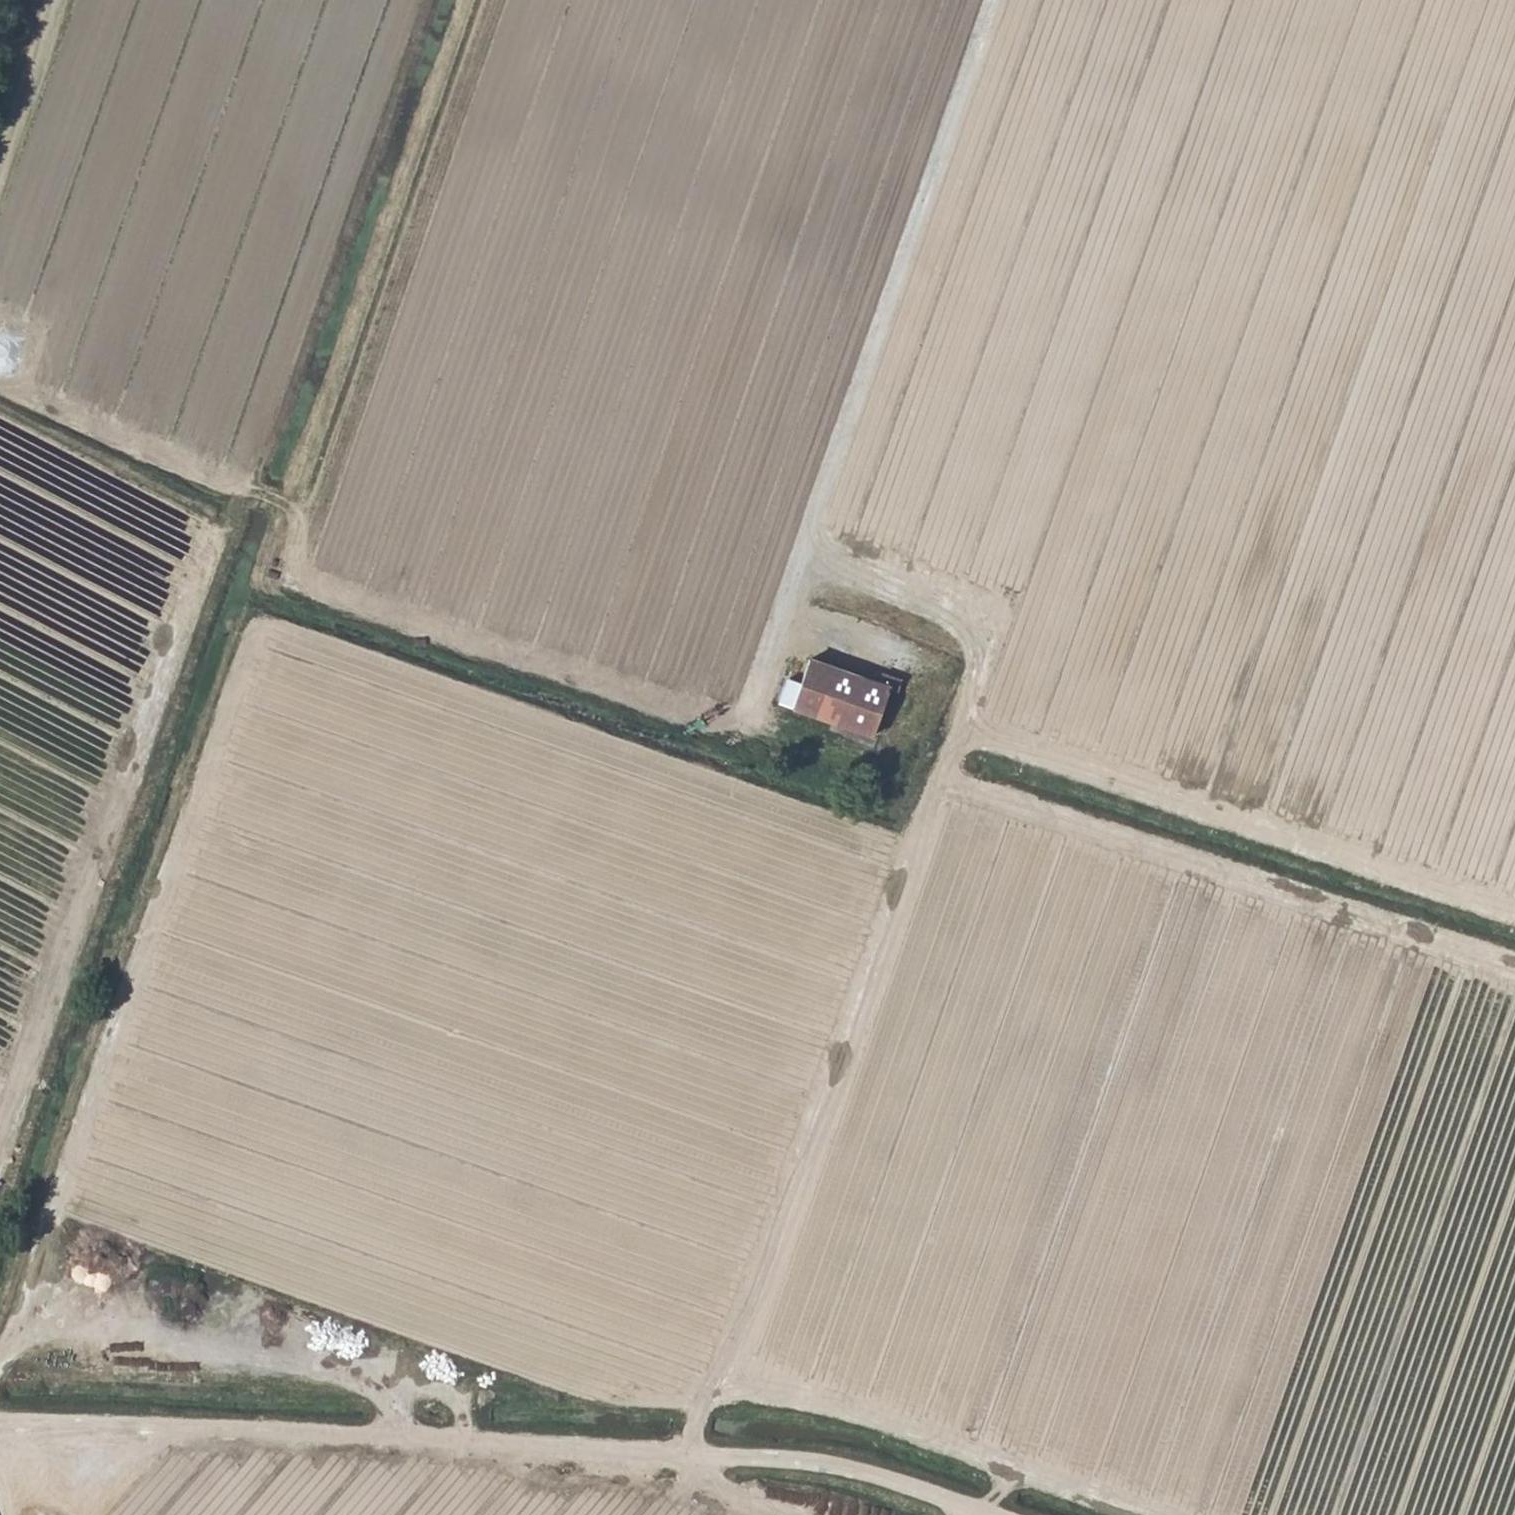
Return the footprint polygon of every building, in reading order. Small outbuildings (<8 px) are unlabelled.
[(873,683),(804,660),(796,682),(788,706),(870,735),(887,688),(895,691),(898,681),(876,674),(873,683)] [(776,702),(788,706),(796,682),(784,678),(776,702)]
